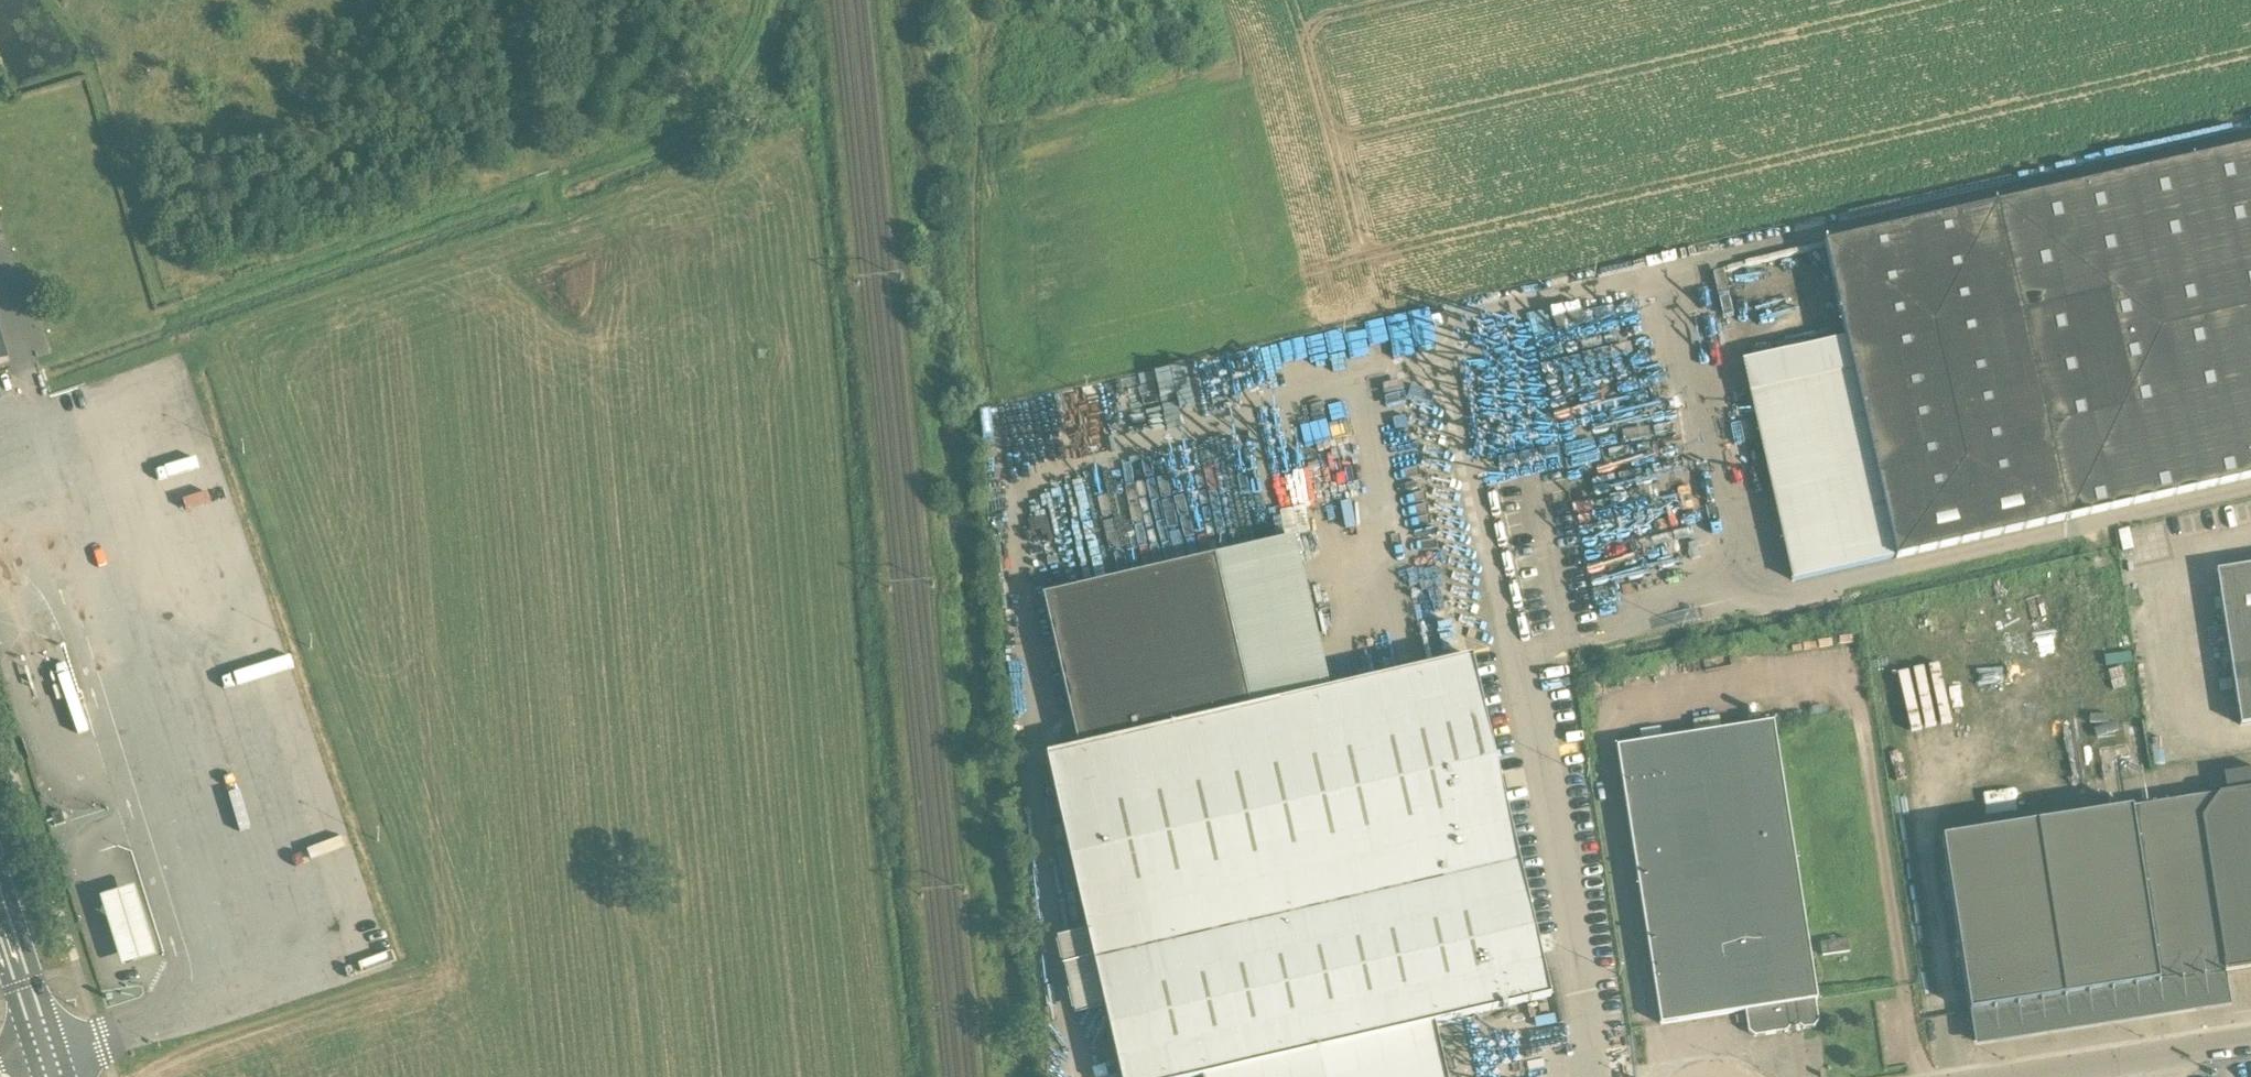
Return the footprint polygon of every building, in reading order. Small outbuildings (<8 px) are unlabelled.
[(1742,361),(1792,581),(2068,520),(2250,478),(2250,147),(1997,205),(1825,243),(1846,338),(1742,361)] [(4,363),(8,362),(0,338),(0,365),(4,363)] [(1044,596),(1079,748),(1046,756),(1086,931),(1057,938),(1075,1016),(1105,1009),(1121,1076),(1446,1076),(1434,1024),(1550,997),(1530,912),(1472,657),(1251,708),(1216,556),(1044,596)] [(2216,571),(2240,725),(2250,723),(2250,566),(2216,571)] [(193,626),(265,604),(261,592),(190,614),(193,626)] [(295,663),(234,678),(237,690),(298,675),(295,663)] [(1774,722),(1616,747),(1661,1025),(1745,1011),(1748,1033),(1754,1037),(1787,1032),(1789,1029),(1800,1027),(1803,1029),(1814,1028),(1819,1022),(1815,1001),(1817,1001),(1774,722)] [(2227,793),(1942,838),(1970,1012),(2159,982),(2140,864),(2206,853),(2225,972),(2250,968),(2250,771),(2224,775),(2227,793)] [(62,812),(52,815),(55,827),(66,824),(62,812)] [(134,895),(100,906),(123,976),(157,965),(134,895)] [(1822,955),(1850,951),(1848,940),(1820,944),(1822,955)]
